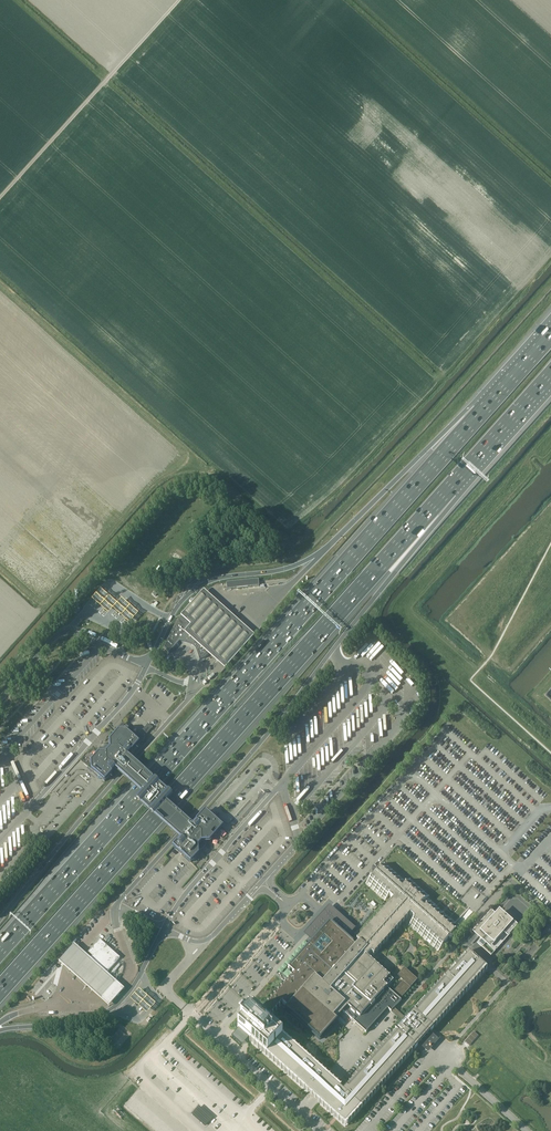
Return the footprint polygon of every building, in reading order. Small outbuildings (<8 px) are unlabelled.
[(364,522),(358,530),(365,534),(372,523),(370,521),(367,525),(364,522)] [(186,561),(175,552),(172,556),(183,565),(186,561)] [(325,571),(331,576),(341,566),(338,564),(336,566),(333,563),(325,571)] [(258,580),(227,584),(227,587),(227,590),(259,587),(258,584),(258,580)] [(191,626),(184,633),(225,670),(254,637),(204,591),(181,616),(191,626)] [(101,592),(93,602),(110,616),(129,626),(138,615),(122,601),(101,592)] [(297,607),(292,603),(284,613),(289,617),(297,607)] [(187,609),(177,620),(163,648),(169,653),(180,642),(191,644),(196,649),(200,660),(205,658),(214,649),(211,641),(205,636),(207,634),(204,631),(202,633),(197,628),(191,613),(187,609)] [(96,749),(88,758),(90,766),(106,781),(117,768),(140,790),(135,796),(178,835),(170,843),(190,861),(203,846),(222,825),(202,808),(191,821),(166,798),(171,793),(128,755),(143,739),(126,724),(123,727),(115,727),(108,736),(109,744),(106,744),(104,746),(102,748),(103,750),(96,749)] [(238,1026),(238,1027),(251,1040),(252,1039),(309,1091),(345,1123),(360,1106),(350,1097),(345,1092),(343,1091),(343,1090),(340,1088),(325,1074),(267,1022),(266,1022),(269,1018),(270,1018),(270,1017),(273,1014),(276,1010),(276,1011),(277,1010),(276,1010),(279,1007),(280,1007),(280,1006),(282,1003),(287,1007),(285,1010),(289,1014),(290,1013),(320,1040),(331,1027),(332,1027),(337,1021),(338,1021),(336,1020),(343,1012),(366,1033),(388,1009),(391,1012),(391,1011),(403,1022),(406,1019),(398,1012),(396,1010),(394,1008),(401,1000),(400,999),(417,980),(404,968),(397,976),(403,981),(393,993),(388,989),(387,987),(394,980),(379,966),(368,956),(371,953),(374,955),(410,914),(412,916),(415,918),(410,923),(439,949),(448,940),(449,941),(450,942),(451,942),(451,941),(452,940),(452,939),(451,939),(451,938),(450,938),(458,928),(426,899),(428,897),(409,880),(406,882),(405,883),(383,863),(381,866),(376,871),(374,870),(373,870),(372,870),(372,871),(372,872),(374,874),(369,879),(367,881),(386,898),(388,896),(389,895),(393,899),(389,904),(357,940),(359,942),(356,946),(334,926),(333,926),(323,937),(320,934),(310,946),(311,947),(309,950),(306,948),(288,968),(294,974),(291,977),(291,976),(291,977),(288,980),(287,980),(288,981),(264,1007),(262,1010),(261,1010),(258,1014),(253,1010),(252,1010),(253,1011),(239,1027),(238,1026)] [(516,926),(501,912),(500,913),(499,913),(488,925),(490,926),(480,937),(482,939),(479,943),(491,954),(516,926)] [(90,958),(106,973),(120,958),(100,940),(89,952),(93,956),(90,958)] [(124,989),(106,973),(90,958),(74,944),(59,961),(69,971),(68,972),(68,973),(70,971),(91,990),(89,992),(89,993),(90,993),(92,991),(109,1006),(124,989)] [(396,1032),(343,1091),(350,1097),(360,1106),(362,1108),(362,1107),(414,1048),(415,1049),(434,1028),(432,1026),(485,967),(486,968),(487,969),(487,968),(468,951),(464,956),(466,957),(449,975),(448,974),(444,978),(446,979),(416,1012),(414,1010),(406,1019),(403,1022),(395,1031),(396,1032)] [(138,987),(129,997),(139,1005),(146,1012),(155,1002),(147,995),(138,987)] [(118,1045),(128,1034),(119,1026),(109,1036),(118,1045)]
